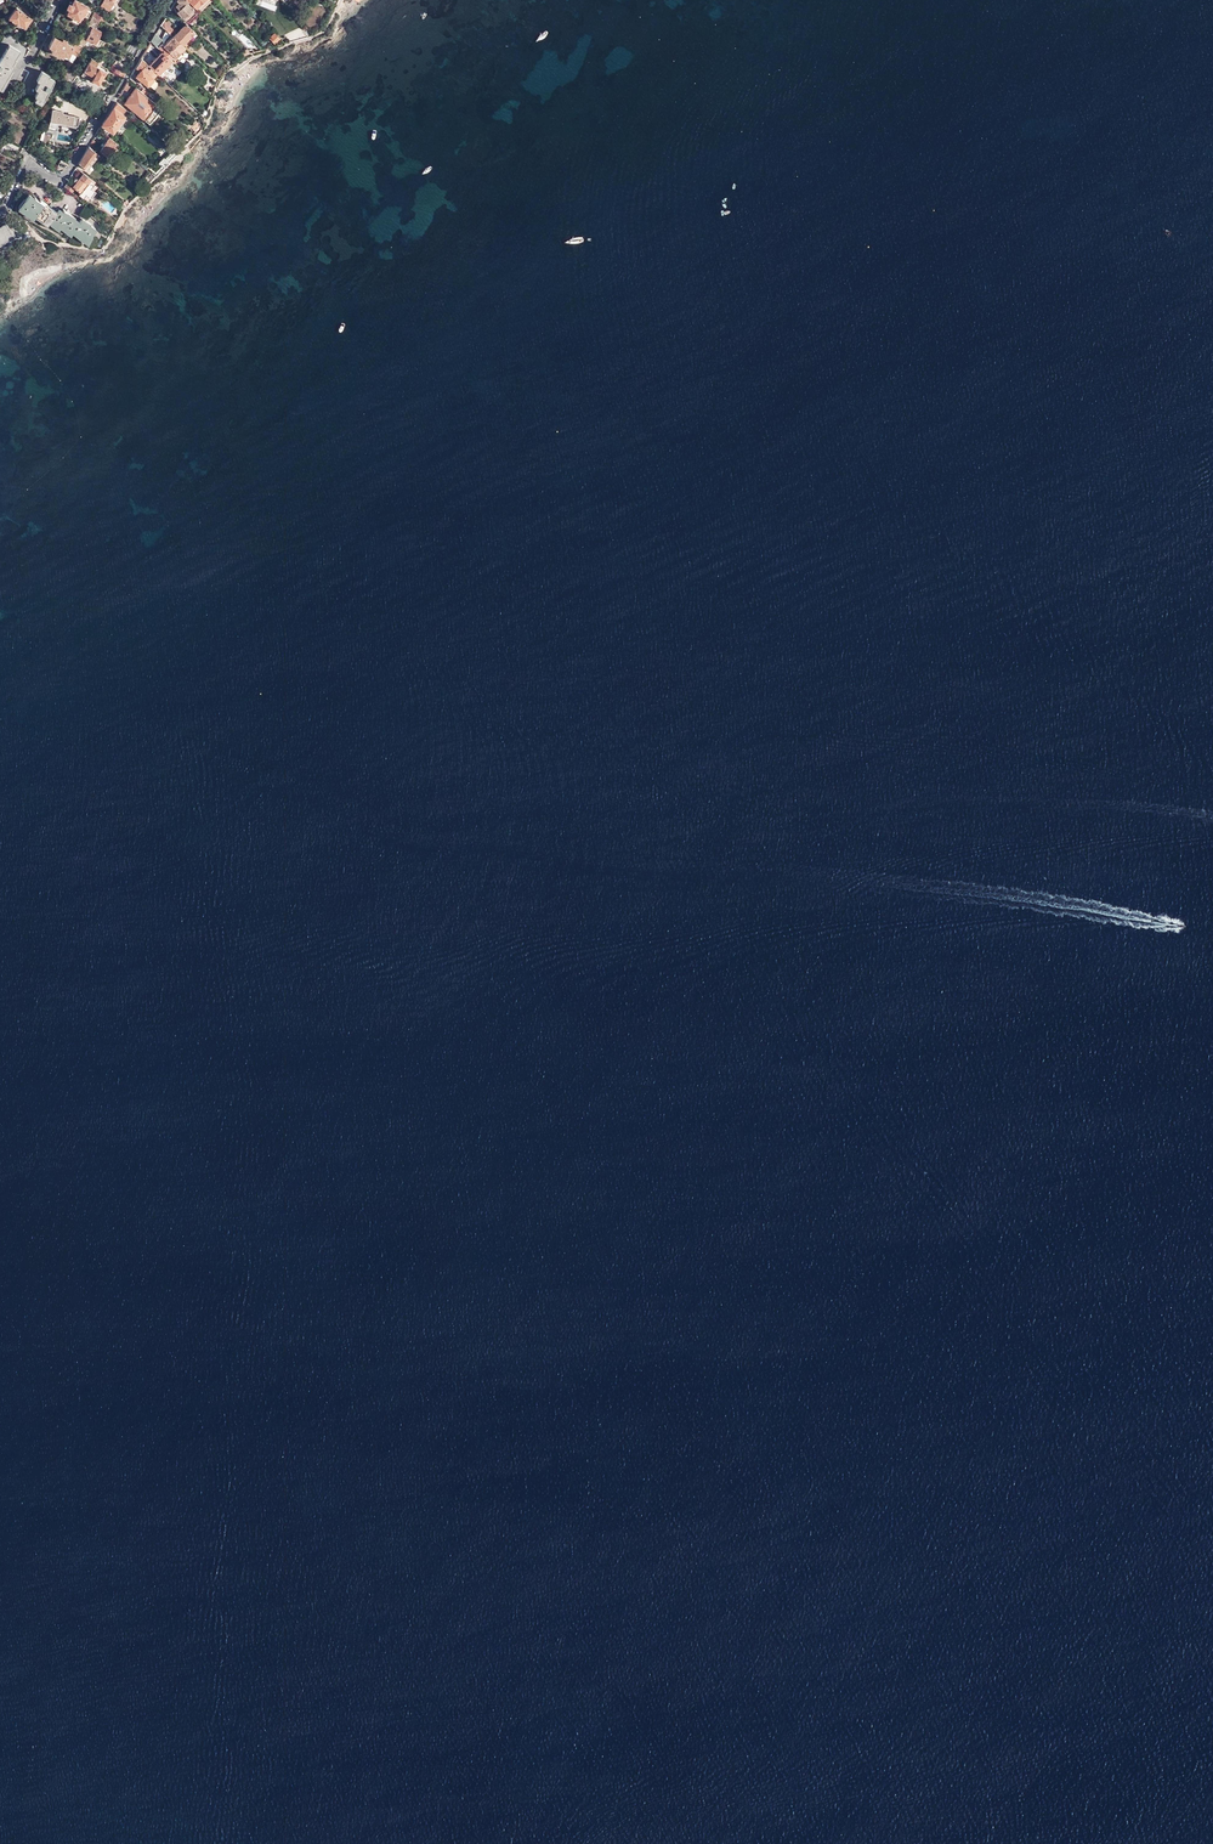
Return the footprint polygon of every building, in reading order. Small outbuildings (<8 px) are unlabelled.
[(87,6),(76,0),(74,0),(72,4),(69,3),(68,6),(70,8),(67,13),(73,16),(72,19),(78,22),(79,19),(80,20),(83,14),(87,16),(90,11),(85,9),(87,6)] [(100,4),(102,5),(100,7),(104,9),(105,7),(109,9),(114,0),(103,0),(100,4)] [(191,3),(187,0),(176,0),(179,2),(176,5),(174,3),(170,9),(176,15),(177,13),(187,22),(197,12),(190,5),(191,3)] [(207,9),(203,5),(207,0),(187,0),(191,3),(205,17),(210,12),(207,9)] [(215,2),(213,0),(207,0),(203,5),(207,9),(215,2)] [(31,18),(17,7),(9,18),(19,25),(20,24),(26,29),(30,23),(28,22),(31,18)] [(99,15),(97,19),(100,21),(105,23),(107,20),(99,15)] [(81,36),(91,41),(96,44),(98,38),(102,32),(91,26),(94,21),(98,24),(100,21),(97,19),(93,16),(92,16),(81,36)] [(160,25),(170,34),(173,31),(168,26),(170,23),(164,18),(160,25)] [(172,37),(183,47),(191,39),(189,37),(194,32),(189,28),(185,23),(172,37)] [(275,42),(280,38),(271,28),(269,30),(273,34),(270,36),(275,42)] [(151,41),(155,45),(161,39),(155,33),(151,41)] [(77,45),(70,41),(68,44),(66,42),(67,41),(63,38),(61,40),(54,36),(49,46),(53,48),(51,51),(63,57),(64,55),(68,57),(69,54),(75,58),(82,46),(78,43),(77,45)] [(162,52),(169,59),(172,55),(174,58),(180,52),(179,51),(183,47),(172,37),(163,46),(162,45),(158,49),(162,52)] [(14,60),(14,59),(19,51),(8,45),(0,59),(0,90),(1,90),(14,66),(12,65),(14,60)] [(157,73),(158,74),(166,66),(168,68),(173,63),(169,59),(162,52),(149,65),(155,71),(157,73)] [(91,58),(80,74),(91,81),(92,79),(98,82),(105,71),(99,68),(100,66),(95,64),(97,61),(91,58)] [(152,78),(153,77),(151,75),(155,71),(149,65),(144,61),(141,58),(136,66),(140,70),(136,75),(147,85),(147,84),(149,84),(153,79),(152,78)] [(66,65),(60,74),(64,77),(69,68),(66,65)] [(15,67),(14,66),(1,90),(3,91),(14,71),(13,71),(15,67)] [(113,71),(122,77),(125,71),(116,66),(113,71)] [(69,68),(64,77),(72,82),(78,73),(69,68)] [(36,97),(43,100),(54,78),(49,76),(50,74),(41,70),(37,79),(39,81),(35,88),(37,89),(34,96),(36,97)] [(149,123),(161,109),(148,98),(146,96),(141,92),(136,88),(125,103),(149,123)] [(121,112),(124,108),(117,102),(99,128),(106,134),(110,128),(114,131),(117,126),(119,127),(123,120),(121,119),(125,114),(121,112)] [(51,109),(48,126),(55,128),(56,122),(72,126),(74,116),(62,113),(62,112),(51,109)] [(107,158),(118,144),(107,135),(105,137),(108,138),(107,139),(104,143),(102,146),(99,150),(99,151),(107,158)] [(86,170),(99,156),(91,148),(89,146),(78,162),(86,170)] [(163,157),(168,162),(177,152),(172,148),(163,157)] [(158,161),(164,166),(168,162),(163,157),(163,156),(158,161)] [(83,198),(85,195),(90,189),(93,185),(88,181),(90,178),(88,176),(82,172),(77,178),(75,179),(74,180),(74,183),(72,186),(74,188),(80,193),(78,194),(83,198)] [(71,192),(74,188),(72,186),(69,185),(66,182),(64,186),(71,192)] [(90,189),(85,195),(86,196),(89,198),(94,192),(93,191),(90,189)] [(80,221),(67,212),(66,213),(53,203),(50,206),(41,200),(40,201),(30,194),(20,208),(29,215),(31,213),(45,223),(47,221),(56,227),(58,225),(72,235),(74,233),(83,240),(85,237),(88,240),(97,228),(83,218),(80,221)] [(13,236),(6,223),(0,227),(0,244),(13,236)]
